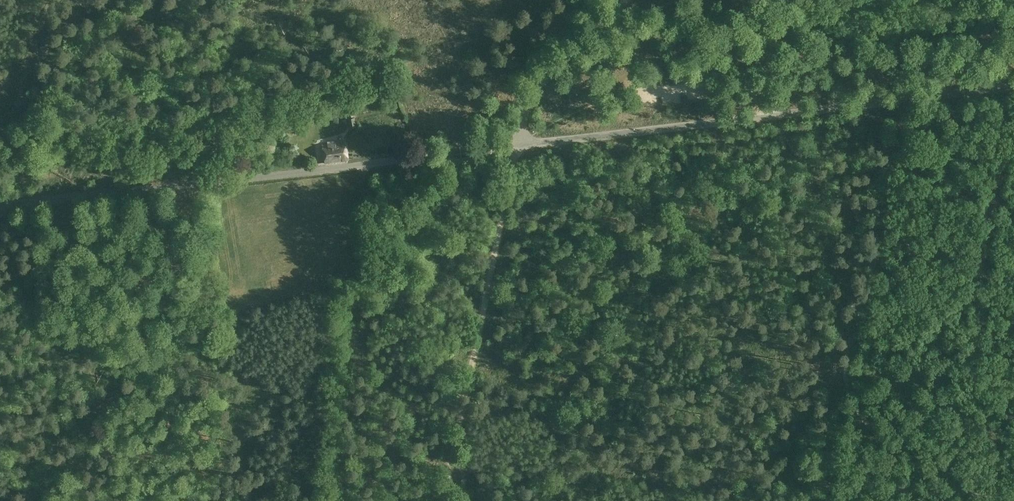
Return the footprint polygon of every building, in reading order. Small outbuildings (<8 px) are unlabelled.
[(300,109),(302,118),(318,114),(316,105),(300,109)] [(347,119),(349,129),(358,127),(356,118),(347,119)] [(323,146),(325,163),(349,160),(347,143),(323,146)] [(321,145),(316,146),(320,163),(325,161),(321,145)]
